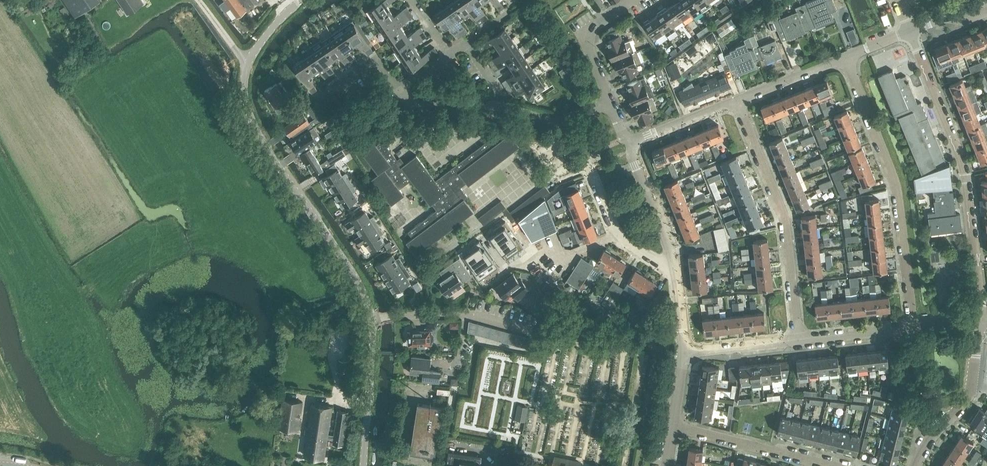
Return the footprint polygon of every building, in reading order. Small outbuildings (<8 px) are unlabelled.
[(76,18),(87,10),(101,1),(101,0),(64,0),(76,18)] [(127,10),(128,13),(144,2),(143,0),(120,0),(127,10)] [(225,0),(220,4),(225,11),(231,8),(237,16),(246,10),(242,4),(244,2),(248,8),(260,0),(225,0)] [(377,19),(391,9),(387,4),(393,0),(381,0),(369,8),(371,10),(377,19)] [(444,6),(463,34),(468,31),(460,18),(464,15),(455,0),(454,0),(444,6)] [(464,15),(470,11),(478,24),(483,20),(469,0),(455,0),(464,15)] [(483,20),(488,17),(484,10),(480,4),(485,1),(485,0),(469,0),(483,20)] [(499,10),(504,7),(499,0),(493,0),(499,10)] [(672,4),(683,20),(687,17),(689,15),(692,19),(694,17),(682,0),(678,0),(672,4)] [(694,17),(703,11),(695,0),(682,0),(694,17)] [(703,11),(710,7),(708,3),(709,1),(708,0),(695,0),(703,11)] [(808,21),(813,19),(816,27),(834,20),(830,10),(836,8),(836,10),(837,9),(833,0),(810,0),(806,1),(807,2),(801,5),(808,21)] [(664,10),(663,10),(674,26),(683,20),(672,4),(664,10)] [(777,13),(772,17),(773,18),(778,30),(783,27),(788,39),(806,32),(805,30),(810,28),(808,21),(801,5),(796,7),(797,11),(780,18),(777,13)] [(65,6),(60,9),(65,17),(70,13),(65,6)] [(377,19),(383,29),(410,11),(410,10),(407,6),(394,14),(391,9),(377,19)] [(463,34),(444,6),(439,10),(434,13),(444,29),(450,25),(458,37),(463,34)] [(729,9),(720,16),(722,20),(732,13),(729,9)] [(663,10),(654,17),(665,32),(667,35),(674,31),(672,27),(674,26),(663,10)] [(383,29),(390,39),(404,29),(400,24),(413,15),(410,11),(383,29)] [(363,15),(357,19),(362,26),(368,22),(363,15)] [(722,20),(720,16),(713,21),(716,25),(722,20)] [(665,32),(654,17),(645,23),(655,38),(665,32)] [(732,18),(726,22),(731,29),(737,25),(732,18)] [(773,18),(768,22),(773,33),(778,31),(778,30),(773,18)] [(355,23),(344,30),(354,45),(359,42),(368,54),(373,50),(355,23)] [(390,39),(397,49),(424,31),(421,26),(408,35),(404,29),(390,39)] [(494,41),(498,47),(513,37),(506,26),(478,45),(481,50),(494,41)] [(353,64),(358,61),(349,49),(354,45),(344,30),(342,27),(333,34),(353,64)] [(613,60),(615,59),(634,51),(629,39),(624,41),(624,40),(621,41),(617,30),(605,35),(607,40),(610,46),(607,47),(613,60)] [(980,30),(969,35),(975,48),(986,43),(980,30)] [(397,49),(404,59),(418,49),(414,44),(427,36),(424,31),(397,49)] [(334,59),(339,55),(348,68),(353,64),(333,34),(322,41),(324,44),(334,59)] [(706,37),(710,44),(715,40),(711,34),(706,37)] [(755,35),(750,37),(758,59),(763,57),(765,63),(782,56),(776,39),(759,46),(755,35)] [(969,35),(958,39),(963,52),(975,48),(969,35)] [(731,53),(725,56),(726,58),(730,68),(732,73),(737,71),(738,73),(756,66),(754,61),(758,59),(750,37),(749,36),(745,40),(746,44),(737,48),(737,49),(731,52),(731,53)] [(489,61),(492,65),(519,47),(513,37),(498,47),(502,52),(489,61)] [(958,39),(947,44),(954,62),(960,60),(957,55),(963,52),(958,39)] [(324,44),(314,51),(333,78),(337,75),(329,63),(334,59),(324,44)] [(954,62),(947,44),(936,48),(937,53),(933,55),(938,68),(954,62)] [(418,49),(404,59),(411,70),(438,52),(434,46),(421,55),(418,49)] [(694,46),(688,51),(691,56),(692,55),(694,55),(696,53),(697,51),(698,50),(694,46)] [(508,61),(512,67),(526,57),(519,47),(492,65),(495,70),(508,61)] [(615,59),(620,72),(623,71),(625,77),(637,72),(634,66),(637,65),(636,64),(642,62),(637,50),(634,51),(615,59)] [(314,51),(304,58),(314,72),(319,69),(328,82),(333,78),(314,51)] [(502,81),(506,86),(533,67),(526,57),(512,67),(515,72),(502,81)] [(314,72),(304,58),(293,65),(312,92),(317,89),(309,76),(314,72)] [(723,64),(719,65),(721,71),(725,69),(725,70),(730,68),(726,58),(725,58),(721,60),(723,64)] [(653,64),(659,68),(660,68),(663,63),(656,59),(653,64)] [(674,63),(667,66),(672,77),(678,74),(674,63)] [(978,63),(969,66),(972,73),(980,69),(978,63)] [(566,66),(560,70),(564,76),(570,73),(566,66)] [(533,67),(506,86),(510,92),(514,89),(517,93),(523,89),(528,97),(545,85),(533,67)] [(665,77),(662,68),(656,70),(660,79),(665,77)] [(917,191),(933,189),(949,187),(953,187),(949,163),(946,164),(943,157),(944,156),(922,102),(918,103),(906,75),(905,74),(900,76),(899,75),(895,76),(893,70),(878,76),(896,118),(899,117),(923,175),(924,176),(915,179),(917,191)] [(726,72),(700,83),(706,97),(732,86),(726,72)] [(630,105),(631,105),(653,97),(655,96),(650,84),(648,85),(645,77),(628,84),(630,90),(628,91),(633,104),(630,105)] [(950,85),(955,96),(968,91),(967,91),(963,80),(950,85)] [(265,90),(279,112),(285,108),(290,105),(284,95),(288,92),(281,81),(277,84),(276,83),(265,90)] [(827,81),(816,85),(821,99),(833,94),(827,81)] [(706,97),(700,83),(694,85),(692,82),(684,88),(685,89),(680,91),(686,105),(706,97)] [(816,85),(805,89),(810,103),(821,99),(816,85)] [(805,89),(794,94),(800,107),(810,103),(805,89)] [(955,96),(959,107),(977,100),(973,89),(967,91),(968,91),(955,96)] [(794,94),(783,98),(789,112),(800,107),(794,94)] [(653,97),(631,105),(636,118),(638,117),(641,123),(652,118),(650,112),(652,111),(652,110),(657,108),(653,97)] [(783,98),(773,102),(778,116),(789,112),(783,98)] [(308,110),(314,118),(317,123),(324,118),(316,105),(312,99),(309,101),(313,107),(308,110)] [(959,107),(964,119),(977,113),(976,113),(982,111),(977,100),(959,107)] [(778,116),(773,102),(761,107),(767,120),(778,116)] [(835,116),(839,127),(852,122),(848,111),(835,116)] [(290,136),(293,140),(307,129),(314,125),(317,123),(314,118),(309,121),(303,113),(284,127),(290,136)] [(964,119),(968,130),(981,124),(977,113),(964,119)] [(839,127),(844,138),(857,133),(852,122),(839,127)] [(973,141),(986,136),(986,135),(986,124),(986,122),(981,124),(968,130),(973,141)] [(719,124),(707,129),(713,142),(724,137),(719,124)] [(296,150),(299,154),(311,147),(309,145),(322,136),(314,125),(307,129),(293,140),(294,140),(291,142),(292,142),(291,144),(294,150),(296,150)] [(777,127),(770,130),(772,136),(780,133),(777,127)] [(707,129),(696,133),(702,146),(713,142),(707,129)] [(371,178),(391,204),(405,194),(400,188),(411,179),(435,210),(408,231),(412,237),(406,242),(416,254),(474,211),(465,199),(468,196),(461,187),(466,182),(468,185),(469,184),(520,145),(510,133),(503,137),(499,131),(436,180),(416,154),(405,162),(402,165),(383,139),(376,144),(372,138),(358,148),(378,173),(371,178)] [(696,133),(685,137),(691,151),(702,146),(696,133)] [(857,133),(844,138),(848,150),(861,144),(857,133)] [(822,134),(817,136),(822,147),(827,145),(823,137),(822,134)] [(977,152),(986,148),(986,139),(986,136),(973,141),(977,152)] [(685,137),(674,142),(680,155),(691,151),(685,137)] [(770,143),(774,154),(787,148),(783,138),(770,143)] [(674,142),(664,146),(669,160),(680,155),(674,142)] [(346,154),(342,148),(332,154),(333,155),(320,163),(315,154),(318,152),(314,145),(311,147),(299,154),(304,161),(306,160),(314,174),(340,158),(345,154),(346,154)] [(669,160),(664,146),(652,151),(656,160),(652,162),(656,169),(665,165),(664,162),(669,160)] [(849,152),(854,163),(867,158),(862,147),(849,152)] [(774,154),(779,165),(792,159),(787,148),(774,154)] [(977,152),(982,163),(986,161),(986,148),(977,152)] [(721,162),(726,173),(741,167),(736,156),(721,162)] [(854,163),(858,175),(871,169),(867,158),(854,163)] [(779,165),(783,176),(796,171),(792,159),(779,165)] [(331,173),(320,180),(325,188),(329,185),(334,192),(351,181),(346,173),(342,175),(336,165),(328,169),(331,173)] [(726,173),(731,184),(745,178),(741,167),(726,173)] [(832,172),(836,184),(842,181),(841,179),(844,177),(841,169),(832,172)] [(871,169),(858,175),(863,186),(859,187),(861,193),(872,188),(870,183),(876,181),(871,169)] [(783,176),(788,187),(801,182),(796,171),(783,176)] [(731,184),(735,195),(750,189),(745,178),(731,184)] [(665,185),(669,196),(682,191),(678,180),(665,185)] [(686,183),(689,188),(696,185),(694,180),(686,183)] [(351,181),(334,192),(343,207),(357,198),(353,192),(356,190),(351,181)] [(842,181),(836,184),(839,191),(845,188),(842,181)] [(788,187),(792,198),(805,193),(801,182),(788,187)] [(506,214),(511,221),(550,191),(545,184),(510,211),(506,214)] [(570,206),(584,200),(579,189),(566,194),(563,187),(553,194),(555,198),(560,196),(563,205),(557,207),(560,213),(566,210),(565,208),(570,206)] [(949,187),(933,189),(936,212),(928,213),(931,233),(962,229),(960,214),(956,214),(953,192),(950,192),(949,187)] [(735,195),(739,206),(754,200),(750,189),(735,195)] [(669,196),(674,207),(687,202),(682,191),(669,196)] [(705,191),(698,194),(700,199),(707,197),(705,191)] [(805,193),(792,198),(797,210),(810,204),(805,193)] [(700,199),(698,194),(692,197),(694,202),(700,199)] [(865,201),(867,213),(881,211),(879,199),(873,200),(873,194),(862,196),(863,201),(865,201)] [(545,198),(544,198),(544,199),(520,217),(533,238),(556,228),(557,229),(545,198)] [(482,222),(484,224),(503,210),(506,207),(501,200),(478,218),(482,222)] [(570,206),(575,217),(588,212),(584,200),(570,206)] [(739,206),(744,217),(759,211),(754,200),(739,206)] [(674,207),(678,218),(691,213),(687,202),(674,207)] [(384,212),(389,217),(393,213),(389,208),(384,212)] [(356,227),(361,235),(378,224),(373,216),(370,218),(366,211),(346,224),(350,230),(356,227)] [(759,211),(744,217),(749,229),(751,234),(760,230),(758,225),(763,223),(759,211)] [(834,218),(835,223),(839,223),(838,211),(821,213),(822,221),(827,220),(827,219),(829,219),(834,218)] [(867,213),(868,224),(882,223),(881,211),(867,213)] [(575,217),(579,228),(593,223),(588,212),(575,217)] [(678,218),(683,229),(695,223),(691,213),(678,218)] [(714,213),(707,215),(709,221),(716,218),(714,213)] [(709,221),(707,215),(701,218),(703,223),(709,221)] [(801,217),(803,228),(817,227),(816,215),(801,217)] [(498,231),(489,237),(495,246),(495,245),(497,244),(510,263),(510,262),(508,258),(520,249),(524,246),(520,240),(518,242),(515,238),(518,237),(506,220),(496,228),(498,231)] [(565,231),(567,236),(573,234),(575,233),(579,242),(584,239),(584,240),(585,240),(586,242),(598,237),(597,235),(598,234),(593,223),(579,228),(572,231),(571,229),(565,231)] [(695,223),(683,229),(687,240),(700,235),(695,223)] [(868,224),(870,236),(883,234),(882,223),(868,224)] [(378,224),(361,235),(356,238),(360,245),(365,241),(371,250),(385,242),(380,235),(384,233),(378,224)] [(803,228),(804,240),(818,238),(817,227),(803,228)] [(870,236),(871,248),(885,247),(883,234),(870,236)] [(804,240),(805,252),(819,251),(818,238),(804,240)] [(754,240),(755,252),(769,251),(768,239),(754,240)] [(472,252),(464,258),(477,276),(479,274),(482,278),(492,270),(493,272),(499,267),(480,241),(470,248),(472,252)] [(871,248),(872,260),(886,259),(885,247),(871,248)] [(595,265),(594,265),(592,267),(590,272),(599,278),(603,271),(605,272),(616,256),(605,249),(595,265)] [(755,252),(757,264),(770,263),(769,251),(755,252)] [(805,252),(807,264),(821,263),(819,251),(805,252)] [(689,255),(690,267),(704,265),(703,253),(689,255)] [(376,265),(385,278),(405,265),(399,257),(395,259),(393,254),(376,265)] [(626,263),(616,256),(605,272),(610,275),(612,271),(618,274),(626,263)] [(472,275),(472,274),(459,257),(440,271),(445,277),(438,282),(448,295),(464,283),(463,282),(472,275)] [(583,282),(585,279),(580,276),(589,262),(582,257),(567,280),(579,288),(583,282)] [(886,259),(872,260),(874,272),(888,270),(886,259)] [(589,262),(580,276),(585,279),(589,272),(590,272),(592,267),(594,265),(589,262)] [(757,264),(758,277),(772,275),(770,263),(757,264)] [(821,263),(807,264),(808,276),(822,274),(821,263)] [(405,265),(385,278),(394,292),(410,282),(407,277),(411,275),(405,265)] [(690,267),(692,279),(706,277),(704,265),(690,267)] [(628,281),(639,287),(646,276),(636,269),(628,281)] [(497,286),(506,298),(513,293),(518,299),(530,290),(522,279),(519,281),(514,274),(497,286)] [(772,275),(758,277),(760,289),(773,288),(772,275)] [(555,276),(551,283),(571,296),(575,289),(555,276)] [(646,276),(639,287),(640,288),(638,292),(642,294),(644,291),(650,295),(657,283),(646,276)] [(706,277),(692,279),(693,291),(707,290),(706,277)] [(606,305),(619,284),(614,280),(604,296),(594,290),(591,294),(590,294),(583,304),(587,307),(589,304),(601,311),(604,306),(601,303),(602,302),(606,305)] [(418,281),(413,284),(417,291),(422,288),(418,281)] [(625,287),(619,284),(606,305),(611,308),(625,287)] [(877,297),(878,311),(891,310),(889,296),(882,297),(882,290),(876,291),(877,297)] [(864,299),(866,312),(878,311),(877,297),(876,291),(870,291),(871,298),(864,299)] [(857,293),(852,294),(852,300),(854,314),(866,312),(864,299),(858,299),(857,293)] [(847,301),(840,301),(842,315),(854,314),(852,300),(852,294),(846,294),(847,301)] [(827,296),(821,297),(822,303),(815,304),(817,318),(829,317),(828,303),(827,296)] [(840,301),(828,303),(829,317),(842,315),(840,301)] [(764,312),(752,313),(753,328),(765,326),(764,312)] [(752,313),(740,315),(741,329),(753,328),(752,313)] [(632,321),(637,324),(641,317),(636,314),(632,321)] [(740,315),(727,316),(729,330),(741,329),(740,315)] [(727,316),(715,317),(717,331),(729,330),(727,316)] [(717,331),(715,317),(703,318),(705,332),(717,331)] [(468,331),(476,333),(479,323),(469,320),(468,331)] [(476,333),(482,335),(485,324),(479,323),(476,333)] [(482,335),(489,337),(492,326),(485,324),(482,335)] [(489,337),(495,339),(498,328),(492,326),(489,337)] [(409,335),(407,337),(407,341),(409,343),(409,344),(419,344),(419,347),(425,347),(425,343),(432,343),(432,340),(434,338),(434,334),(432,332),(432,327),(425,327),(426,330),(409,330),(409,335)] [(495,339),(502,341),(505,330),(498,328),(495,339)] [(502,341),(509,343),(512,332),(505,330),(502,341)] [(509,343),(516,345),(519,334),(512,332),(509,343)] [(516,345),(523,347),(526,336),(519,334),(516,345)] [(526,336),(523,347),(532,349),(534,338),(526,336)] [(887,350),(876,351),(878,367),(889,366),(887,350)] [(876,351),(866,352),(868,368),(878,367),(876,351)] [(866,352),(856,353),(858,370),(868,368),(866,352)] [(858,370),(856,353),(846,354),(848,371),(858,370)] [(838,355),(827,356),(829,373),(840,372),(838,355)] [(423,381),(439,382),(440,371),(429,370),(431,358),(412,356),(411,372),(423,373),(423,381)] [(827,356),(817,357),(819,374),(829,373),(827,356)] [(817,357),(807,359),(809,375),(819,374),(817,357)] [(809,375),(807,359),(796,360),(798,376),(809,375)] [(337,370),(337,371),(345,372),(347,361),(339,360),(337,370)] [(780,361),(770,362),(772,379),(782,378),(782,377),(787,376),(789,368),(788,363),(780,363),(780,361)] [(770,362),(760,364),(762,384),(772,383),(772,379),(770,362)] [(750,365),(752,381),(752,386),(762,385),(762,384),(760,364),(750,365)] [(703,365),(701,375),(718,378),(720,367),(703,365)] [(742,382),(752,381),(750,365),(740,366),(742,382)] [(733,380),(737,379),(736,366),(729,367),(730,379),(733,380)] [(701,375),(700,385),(717,388),(718,378),(701,375)] [(700,385),(698,395),(715,398),(717,388),(700,385)] [(889,391),(887,397),(896,399),(895,392),(889,391)] [(698,395),(697,405),(714,408),(715,398),(698,395)] [(874,398),(873,403),(871,410),(876,411),(878,405),(879,404),(881,405),(883,405),(884,401),(874,398)] [(279,427),(298,430),(302,401),(284,399),(279,427)] [(410,451),(435,455),(443,406),(418,402),(410,451)] [(305,455),(324,458),(327,438),(334,439),(333,443),(344,445),(349,410),(338,409),(334,435),(328,434),(332,406),(312,403),(305,455)] [(858,404),(858,408),(857,414),(861,415),(863,409),(865,409),(865,404),(858,404)] [(528,407),(518,405),(516,419),(526,420),(528,407)] [(714,408),(697,405),(695,416),(712,418),(714,408)] [(892,408),(889,419),(906,423),(908,413),(892,408)] [(979,428),(984,431),(986,426),(986,420),(985,419),(986,416),(986,410),(986,412),(979,408),(970,422),(979,428)] [(869,417),(868,424),(872,425),(874,418),(875,419),(879,418),(879,416),(870,414),(869,417)] [(777,432),(788,435),(792,419),(781,416),(777,432)] [(792,419),(788,435),(797,437),(802,421),(792,419)] [(889,419),(887,429),(903,433),(906,423),(889,419)] [(812,424),(802,421),(797,437),(807,440),(812,424)] [(822,426),(812,424),(807,440),(817,443),(822,426)] [(832,429),(822,426),(817,443),(828,445),(832,429)] [(828,445),(837,448),(842,432),(832,429),(828,445)] [(887,429),(884,438),(901,443),(903,433),(887,429)] [(837,448),(847,450),(851,434),(842,432),(837,448)] [(861,437),(851,434),(847,450),(857,453),(861,437)] [(962,434),(955,445),(967,452),(973,442),(962,434)] [(884,438),(882,448),(898,452),(901,443),(884,438)] [(955,445),(949,455),(960,462),(967,452),(955,445)] [(690,446),(688,459),(701,461),(703,448),(690,446)] [(898,452),(882,448),(879,459),(895,463),(898,452)] [(448,450),(446,465),(480,465),(482,455),(448,450)] [(982,454),(977,450),(973,456),(978,459),(982,454)] [(942,465),(945,465),(958,465),(960,462),(949,455),(942,465)] [(580,462),(555,456),(553,465),(579,465),(580,462)] [(978,459),(973,456),(969,462),(974,465),(975,464),(978,465),(981,461),(978,459)] [(756,462),(744,459),(738,457),(737,465),(755,465),(756,462)]
